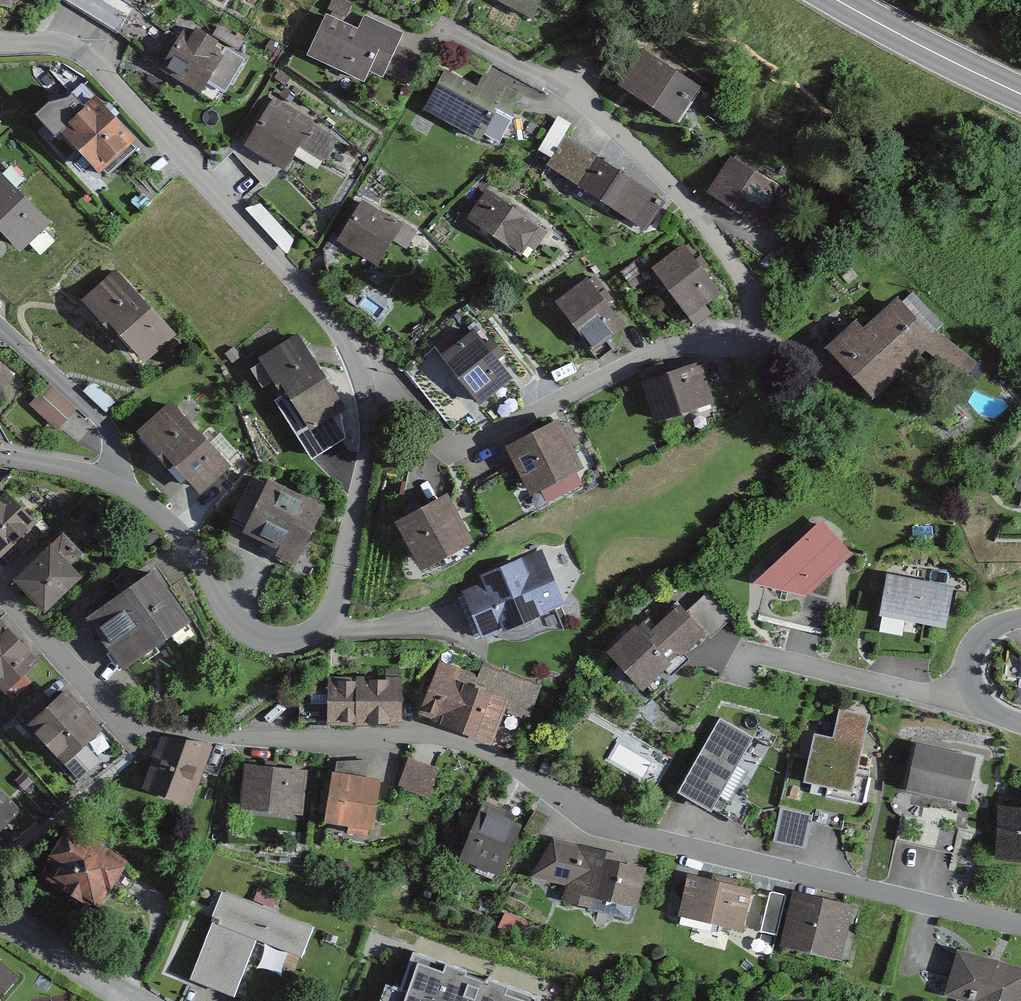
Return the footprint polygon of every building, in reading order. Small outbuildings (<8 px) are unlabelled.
[(8,11),(11,0),(0,0),(0,9),(8,11)] [(123,22),(134,0),(77,0),(123,22)] [(527,21),(534,7),(548,14),(555,0),(487,0),(527,21)] [(359,31),(320,14),(302,54),(360,79),(364,70),(414,91),(429,56),(399,43),(404,31),(366,15),(359,31)] [(183,25),(156,68),(212,104),(250,44),(217,23),(206,40),(183,25)] [(696,89),(638,52),(615,87),(673,124),(696,89)] [(477,85),(442,67),(422,108),(472,133),(485,108),(510,120),(523,95),(482,74),(477,85)] [(46,103),(51,123),(101,173),(135,141),(93,101),(79,104),(68,94),(46,103)] [(338,132),(267,98),(243,148),(282,167),(291,150),(322,165),(338,132)] [(660,201),(561,140),(542,171),(641,232),(660,201)] [(780,194),(728,161),(704,199),(756,231),(780,194)] [(17,253),(47,222),(0,176),(0,237),(17,253)] [(484,188),(464,214),(527,259),(546,232),(484,188)] [(415,230),(357,199),(334,242),(373,263),(386,238),(405,248),(415,230)] [(682,245),(646,269),(689,335),(713,320),(703,305),(716,296),(682,245)] [(111,271),(80,299),(140,365),(171,337),(111,271)] [(582,277),(550,302),(591,354),(622,330),(582,277)] [(860,331),(850,321),(822,348),(876,404),(941,342),(897,296),(860,331)] [(471,333),(441,356),(479,405),(510,382),(471,333)] [(295,335),(257,356),(299,432),(337,411),(295,335)] [(699,363),(637,386),(652,427),(714,404),(699,363)] [(13,384),(0,372),(0,400),(13,384)] [(62,422),(80,401),(52,376),(34,396),(62,422)] [(167,407),(136,436),(194,498),(225,469),(167,407)] [(559,424),(500,449),(521,497),(580,472),(559,424)] [(316,509),(257,486),(236,540),(295,563),(316,509)] [(0,498),(0,557),(34,522),(5,493),(0,498)] [(444,495),(389,521),(414,572),(469,546),(444,495)] [(817,515),(751,584),(809,598),(837,569),(854,551),(817,515)] [(63,534),(11,580),(43,615),(79,582),(68,569),(83,555),(63,534)] [(479,589),(459,597),(479,646),(561,613),(540,561),(525,568),(521,558),(474,577),(479,589)] [(809,598),(751,584),(747,618),(824,635),(837,569),(809,598)] [(150,573),(82,619),(119,674),(187,628),(150,573)] [(951,587),(879,577),(873,617),(945,628),(951,587)] [(631,629),(603,659),(638,692),(663,665),(674,676),(713,634),(676,599),(640,637),(631,629)] [(3,694),(36,663),(0,626),(0,691),(3,694)] [(469,677),(435,665),(415,723),(493,751),(510,703),(465,688),(469,677)] [(398,683),(322,682),(322,725),(398,725),(398,683)] [(62,693),(21,729),(70,785),(96,763),(81,746),(97,732),(62,693)] [(832,736),(810,734),(802,784),(850,793),(869,717),(839,708),(832,736)] [(752,742),(715,721),(672,794),(708,816),(752,742)] [(213,746),(164,739),(141,791),(185,810),(213,746)] [(977,756),(910,742),(900,793),(910,794),(961,806),(966,807),(977,756)] [(437,771),(407,759),(395,786),(425,798),(437,771)] [(307,773),(241,764),(235,809),(300,818),(307,773)] [(377,784),(326,775),(318,824),(369,833),(377,784)] [(20,809),(0,788),(0,828),(20,809)] [(991,859),(1020,860),(1020,790),(1019,790),(1018,807),(993,805),(991,859)] [(961,806),(910,794),(899,842),(951,853),(961,806)] [(522,820),(477,805),(459,860),(504,874),(522,820)] [(60,834),(37,879),(97,910),(120,865),(60,834)] [(642,865),(547,843),(530,879),(563,886),(560,906),(584,911),(587,900),(633,914),(642,865)] [(749,891),(681,876),(671,915),(742,931),(749,891)] [(851,907),(785,893),(773,948),(839,962),(851,907)] [(311,932),(215,897),(185,980),(236,998),(258,937),(303,953),(311,932)] [(953,951),(942,997),(961,1000),(1020,1000),(1020,967),(953,951)] [(407,953),(394,989),(380,984),(374,1000),(535,1000),(536,997),(407,953)] [(3,1000),(21,978),(0,961),(0,998),(3,1000)]
